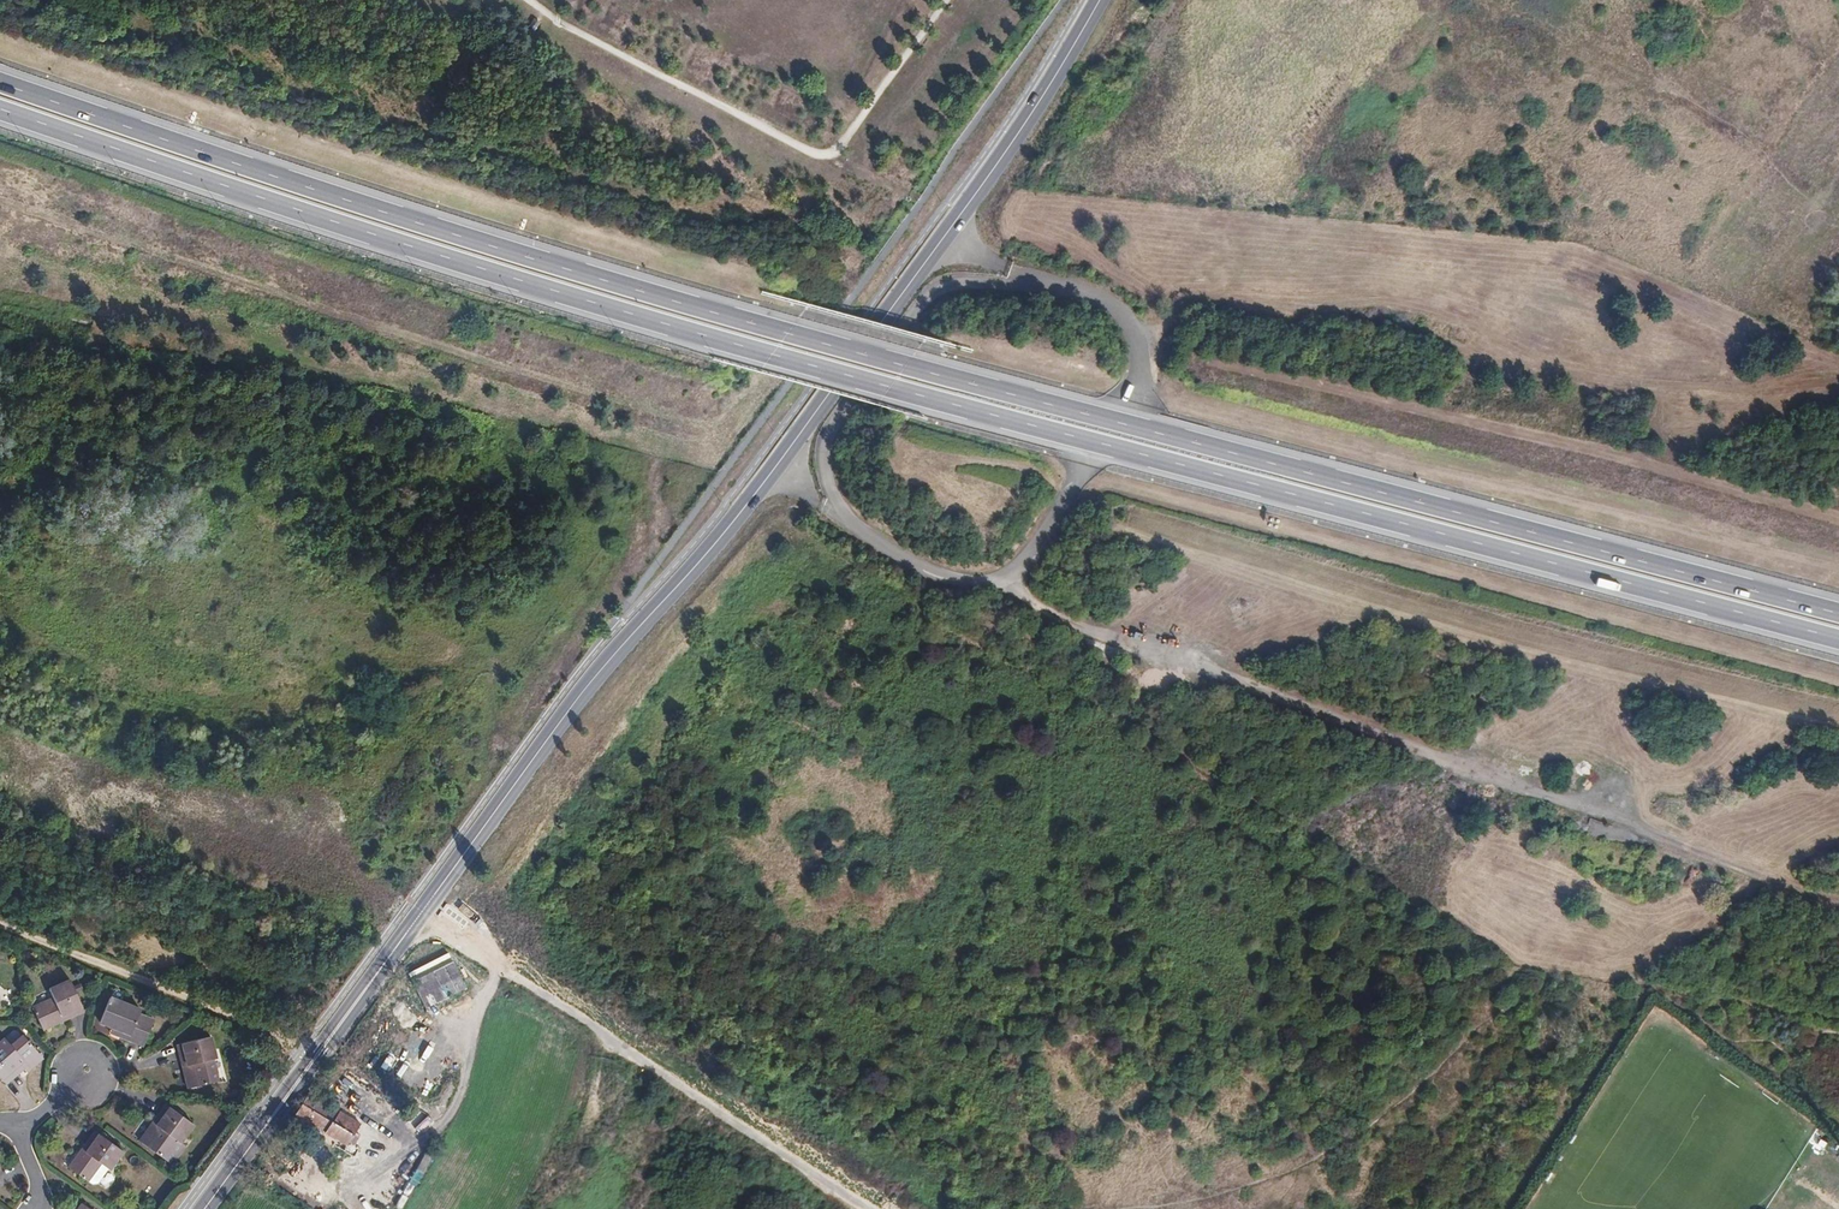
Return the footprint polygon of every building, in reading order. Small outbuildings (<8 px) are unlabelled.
[(407,972),(423,1008),(465,990),(449,953),(407,972)] [(35,998),(43,1022),(62,1015),(60,1010),(70,1007),(71,1012),(86,1007),(74,974),(53,981),(56,990),(35,998)] [(112,996),(102,1021),(114,1027),(123,1031),(121,1035),(143,1045),(154,1020),(138,1012),(140,1009),(112,996)] [(71,1012),(70,1007),(60,1010),(62,1015),(71,1012)] [(15,1029),(3,1038),(7,1044),(19,1035),(15,1029)] [(7,1081),(20,1070),(15,1065),(22,1059),(27,1064),(30,1068),(46,1054),(27,1031),(9,1047),(3,1040),(0,1042),(0,1082),(4,1078),(7,1081)] [(184,1068),(187,1086),(212,1082),(217,1081),(213,1060),(218,1059),(214,1035),(179,1040),(182,1057),(187,1056),(189,1067),(184,1068)] [(20,1070),(27,1064),(22,1059),(15,1065),(20,1070)] [(361,1122),(340,1110),(339,1111),(332,1106),(335,1102),(312,1088),(301,1103),(294,1112),(299,1115),(328,1133),(347,1144),(350,1140),(354,1143),(360,1134),(356,1131),(361,1122)] [(150,1124),(139,1139),(159,1154),(172,1137),(180,1143),(194,1124),(167,1103),(157,1116),(161,1119),(154,1127),(150,1124)] [(328,1133),(299,1115),(295,1122),(324,1139),(328,1133)] [(154,1127),(161,1119),(157,1116),(150,1124),(154,1127)] [(80,1152),(68,1167),(89,1182),(100,1166),(108,1171),(123,1151),(95,1131),(86,1144),(89,1146),(84,1155),(80,1152)] [(84,1155),(89,1146),(86,1144),(80,1152),(84,1155)] [(416,1172),(423,1174),(429,1157),(423,1155),(416,1172)] [(385,1189),(379,1200),(392,1206),(397,1196),(385,1189)]
